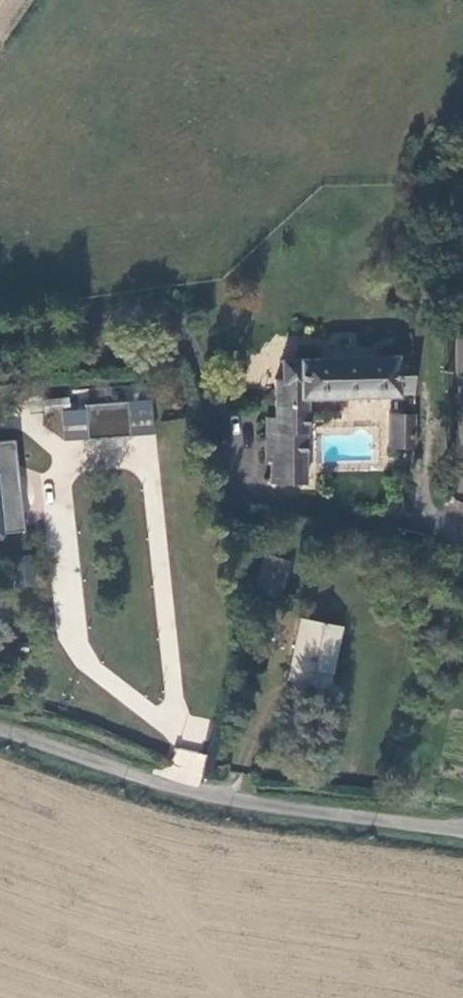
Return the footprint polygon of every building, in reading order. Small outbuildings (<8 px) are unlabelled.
[(411,360),(280,363),(281,382),(274,383),(275,421),(276,434),(266,434),(267,464),(273,464),(274,486),(305,486),(306,403),(412,400),(411,360)] [(62,414),(64,442),(153,436),(151,402),(86,406),(86,412),(62,414)] [(391,416),(390,449),(411,450),(412,417),(391,416)] [(276,434),(275,421),(266,422),(266,434),(276,434)] [(3,536),(22,535),(14,442),(0,443),(0,510),(3,536)] [(262,551),(257,579),(285,585),(290,556),(262,551)] [(327,688),(341,625),(301,617),(287,679),(327,688)]
